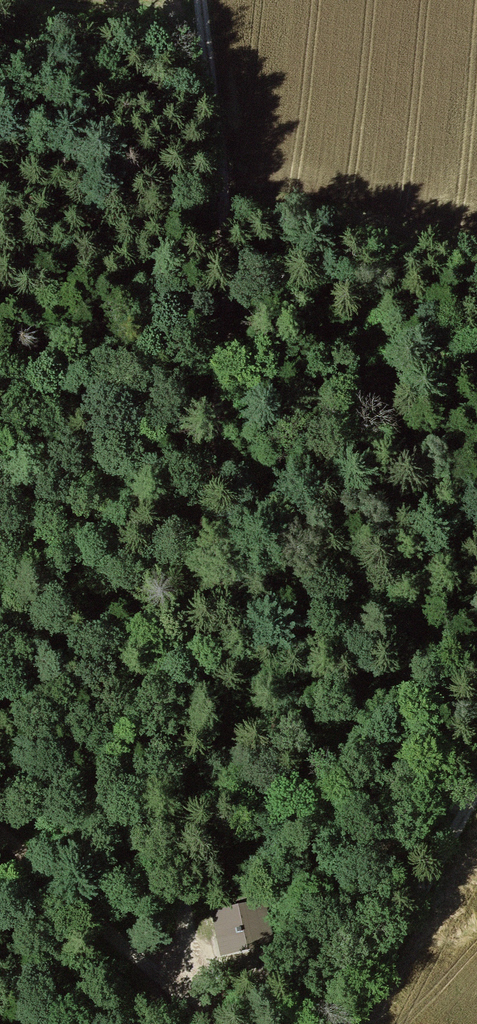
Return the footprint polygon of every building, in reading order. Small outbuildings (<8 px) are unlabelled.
[(263,903),(215,913),(221,942),(269,932),(263,903)]
